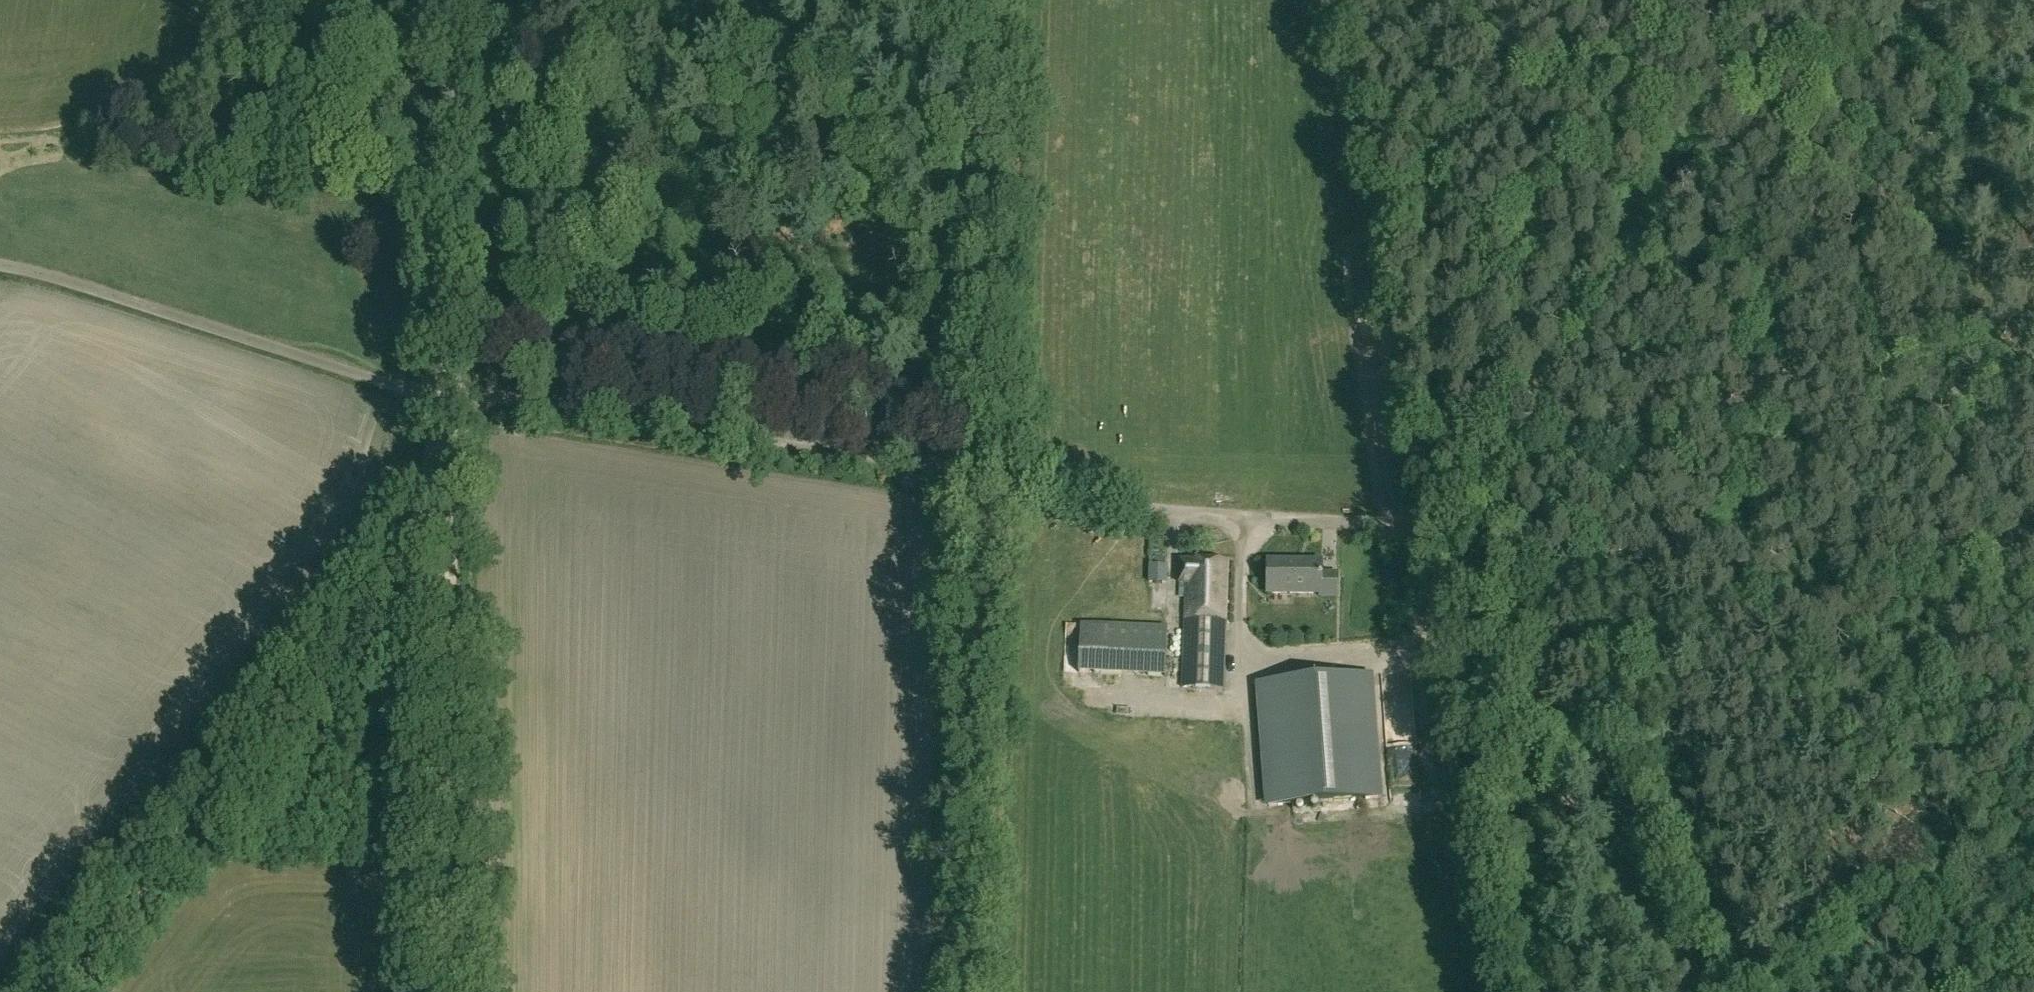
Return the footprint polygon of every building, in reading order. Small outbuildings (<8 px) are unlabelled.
[(744,316),(732,322),(743,343),(754,338),(744,316)] [(1224,689),(1227,562),(1180,561),(1179,583),(1186,584),(1183,688),(1224,689)] [(1270,561),(1269,596),(1339,598),(1340,574),(1324,573),(1324,561),(1270,561)] [(1150,583),(1168,583),(1168,564),(1150,563),(1150,583)] [(1175,683),(1174,650),(1085,652),(1086,684),(1175,683)] [(1260,684),(1269,806),(1379,798),(1370,676),(1260,684)] [(1386,695),(1375,695),(1374,724),(1386,724),(1386,695)]
